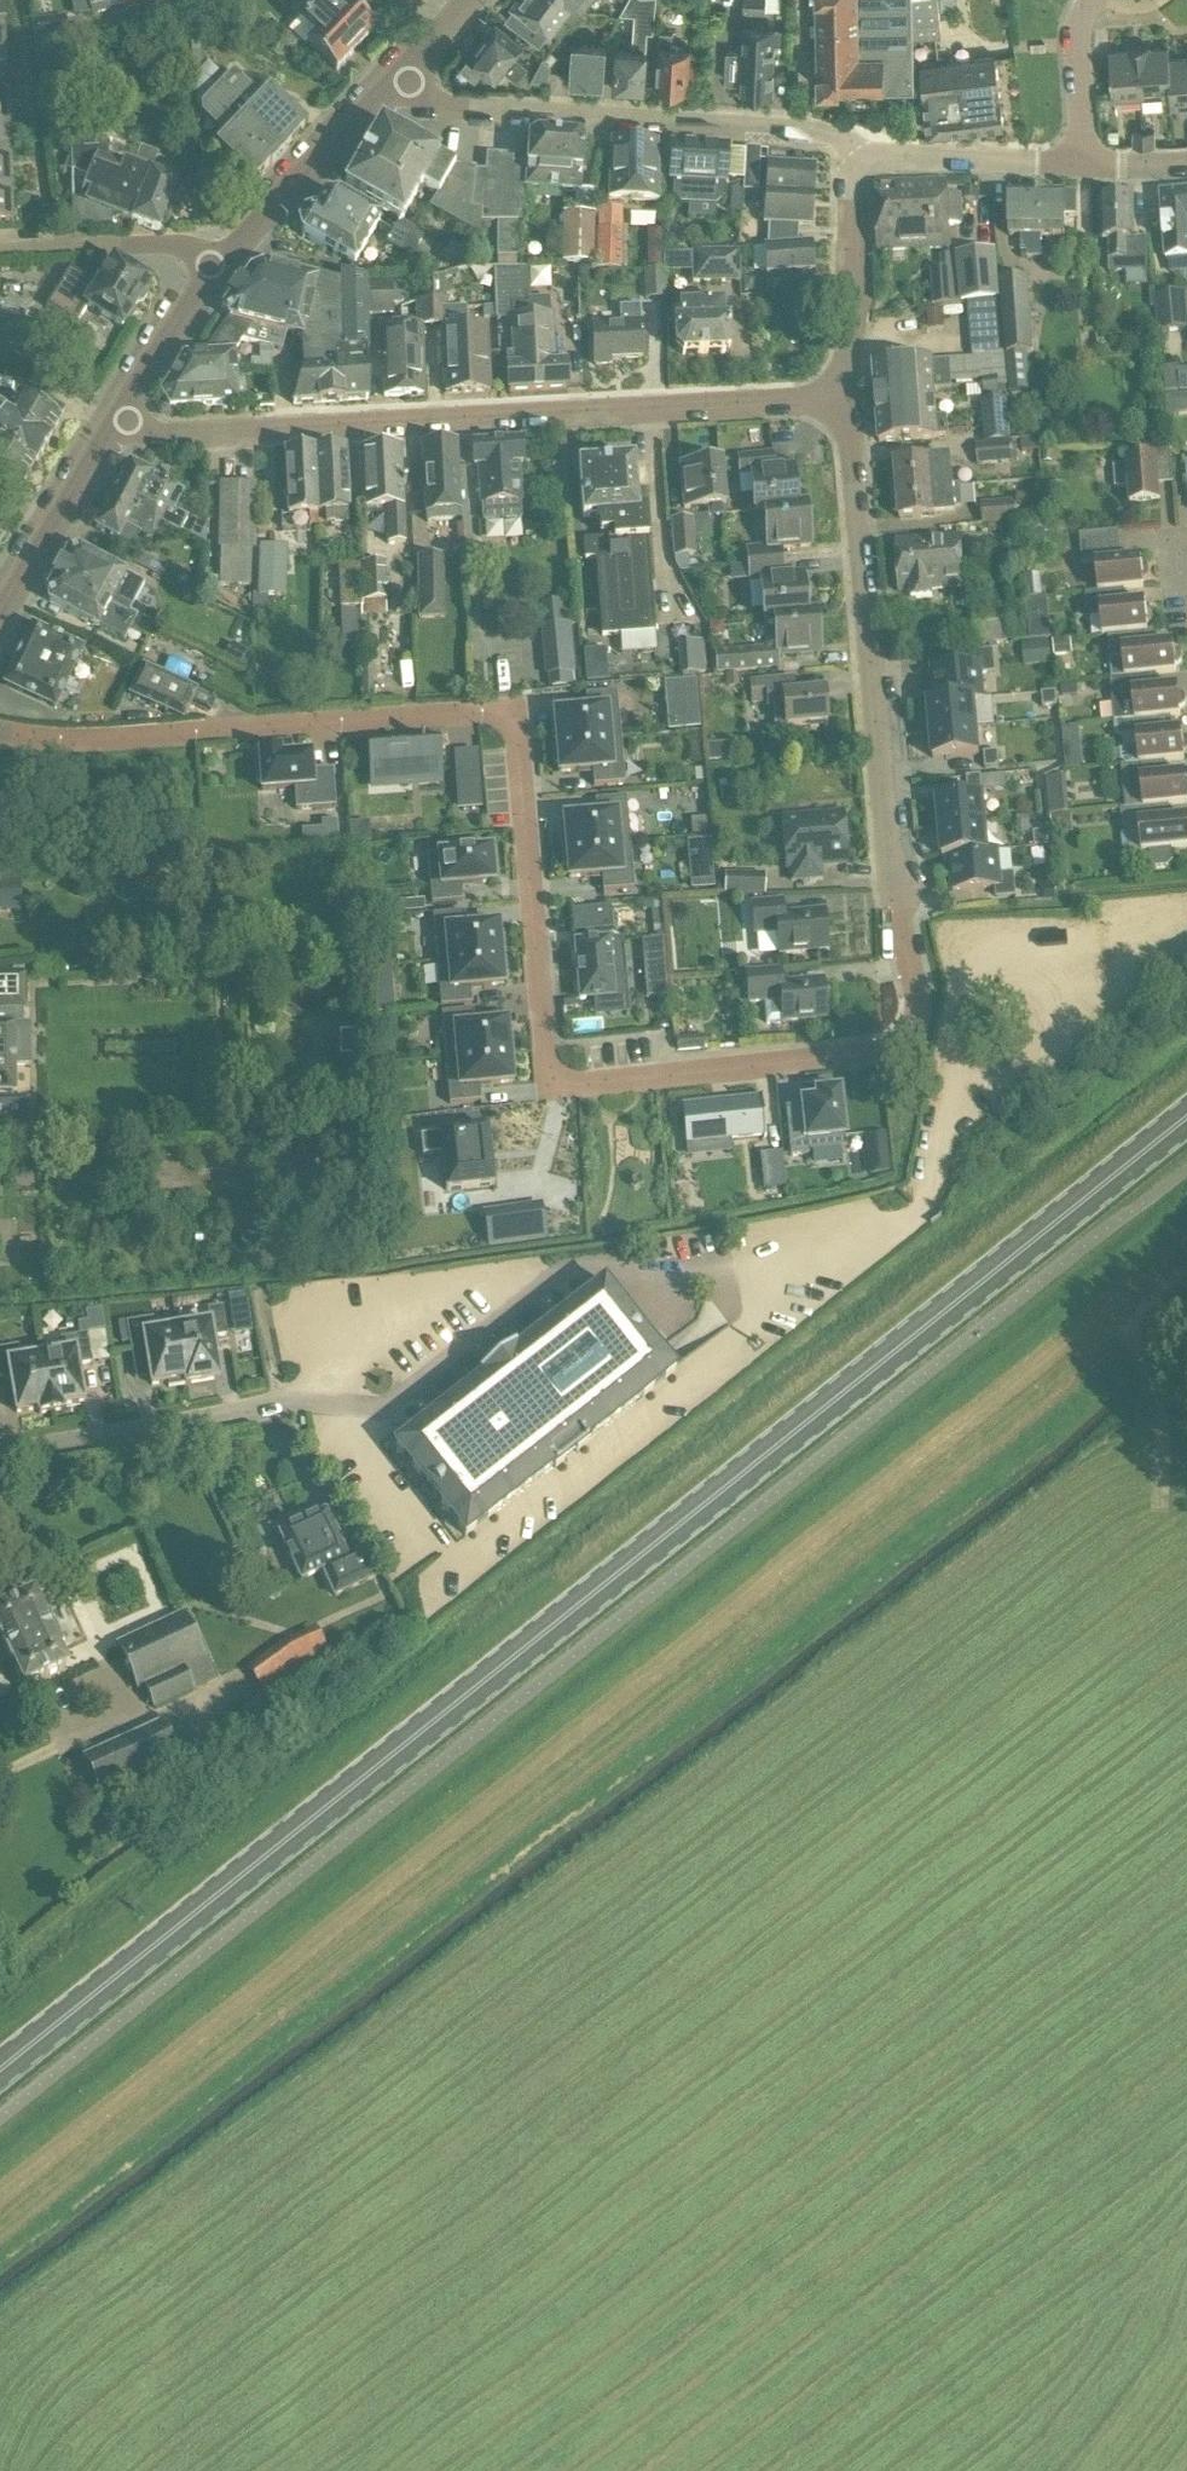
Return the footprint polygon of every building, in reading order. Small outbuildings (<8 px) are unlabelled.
[(94,14),(108,10),(105,0),(89,0),(94,14)] [(126,10),(168,5),(168,0),(125,0),(126,10)] [(205,0),(190,0),(191,12),(206,10),(205,0)] [(358,48),(307,0),(296,11),(304,18),(295,28),(338,69),(358,48)] [(358,48),(375,30),(359,15),(362,11),(350,0),(348,0),(337,11),(325,0),(307,0),(358,48)] [(571,0),(515,0),(512,4),(514,5),(505,18),(539,43),(548,31),(550,32),(552,29),(561,35),(570,23),(561,17),(573,1),(571,0)] [(573,1),(587,12),(596,0),(571,0),(573,1)] [(619,49),(607,45),(605,84),(616,85),(644,87),(647,51),(646,51),(649,21),(655,22),(657,0),(628,0),(627,2),(615,22),(631,23),(630,31),(636,32),(634,50),(619,49)] [(744,11),(766,12),(766,0),(745,0),(744,11)] [(819,90),(914,88),(913,38),(912,0),(818,0),(819,90)] [(941,38),(938,0),(912,0),(913,38),(941,38)] [(486,35),(469,58),(470,59),(463,67),(476,78),(483,69),(497,80),(506,69),(518,79),(529,65),(517,55),(525,44),(497,22),(494,26),(490,26),(486,31),(486,35)] [(727,53),(726,84),(741,85),(741,91),(773,93),(774,60),(787,60),(788,29),(775,28),(775,27),(744,25),(743,51),(743,53),(727,53)] [(656,87),(670,88),(673,93),(682,94),(686,89),(689,90),(692,49),(672,47),(673,32),(660,32),(656,87)] [(571,82),(605,84),(607,45),(573,43),(571,82)] [(1137,48),(1141,97),(1170,95),(1169,87),(1167,60),(1166,47),(1148,49),(1148,46),(1137,47),(1137,48)] [(1112,99),(1141,97),(1137,48),(1137,47),(1126,47),(1126,50),(1108,51),(1112,99)] [(543,57),(551,64),(557,58),(549,51),(543,57)] [(1170,95),(1171,108),(1186,107),(1186,56),(1185,56),(1186,59),(1169,60),(1167,60),(1169,87),(1170,95)] [(532,79),(549,80),(551,64),(543,57),(532,79)] [(962,92),(966,130),(1003,126),(995,58),(939,64),(937,65),(940,94),(962,92)] [(939,64),(921,66),(928,134),(966,130),(962,92),(940,94),(937,65),(939,64)] [(211,68),(201,77),(215,91),(210,97),(232,118),(233,117),(237,120),(241,115),(246,120),(239,127),(245,133),(241,137),(253,149),(256,145),(272,160),(274,163),(296,140),(293,138),(305,126),(271,93),(268,95),(259,86),(256,90),(235,70),(225,81),(211,68)] [(198,81),(195,84),(197,108),(198,110),(201,107),(202,106),(203,114),(219,129),(212,136),(221,144),(220,145),(254,178),(272,160),(256,145),(253,149),(241,137),(245,133),(239,127),(246,120),(241,115),(237,120),(233,117),(232,118),(210,97),(215,91),(201,77),(198,81)] [(10,123),(8,91),(0,91),(0,123),(10,123)] [(422,185),(438,157),(439,155),(381,122),(344,186),(402,219),(422,185)] [(11,154),(10,123),(0,123),(0,155),(11,154)] [(1118,143),(1118,131),(1109,131),(1109,143),(1118,143)] [(1154,131),(1143,132),(1144,147),(1154,147),(1154,131)] [(1144,147),(1143,132),(1133,132),(1134,147),(1144,147)] [(528,164),(526,188),(581,192),(583,145),(576,135),(537,133),(529,141),(528,164)] [(71,149),(64,168),(71,171),(88,177),(82,192),(72,193),(73,228),(112,227),(112,214),(131,221),(150,172),(111,157),(110,139),(71,140),(71,149)] [(609,198),(659,200),(658,142),(611,140),(609,198)] [(670,180),(674,180),(674,195),(685,207),(712,208),(723,197),(724,182),(726,182),(728,146),(672,143),(670,180)] [(189,153),(171,158),(179,185),(197,180),(189,153)] [(0,155),(0,186),(13,185),(11,154),(0,155)] [(456,167),(438,157),(422,185),(437,193),(429,207),(472,232),(480,232),(481,221),(486,171),(476,170),(476,168),(456,167)] [(767,161),(765,192),(813,195),(815,164),(767,161)] [(486,171),(481,221),(496,221),(495,257),(520,258),(521,221),(525,221),(526,188),(528,164),(486,162),(486,171)] [(150,172),(131,221),(159,232),(160,227),(166,226),(170,217),(166,212),(170,202),(176,201),(179,192),(175,187),(177,183),(150,172)] [(743,183),(743,191),(757,192),(758,174),(744,173),(743,183)] [(879,184),(879,180),(877,180),(877,183),(875,183),(877,216),(913,215),(913,206),(919,206),(918,199),(923,199),(923,182),(879,184)] [(913,206),(913,215),(919,215),(919,224),(948,223),(947,213),(961,213),(960,195),(947,196),(947,181),(923,182),(923,199),(918,199),(919,206),(913,206)] [(0,186),(0,218),(14,218),(13,185),(0,186)] [(740,212),(740,191),(740,190),(740,188),(732,188),(732,212),(740,212)] [(965,198),(977,198),(978,188),(966,188),(965,198)] [(765,192),(763,223),(768,224),(767,244),(797,242),(798,225),(811,226),(813,195),(765,192)] [(1179,192),(1160,193),(1165,259),(1186,257),(1186,215),(1184,215),(1183,215),(1182,213),(1181,214),(1179,192)] [(1009,235),(1021,235),(1020,251),(1026,251),(1026,258),(1039,258),(1039,236),(1062,236),(1062,216),(1075,217),(1076,194),(1009,193),(1009,235)] [(1102,239),(1109,239),(1110,271),(1147,270),(1146,238),(1134,239),(1133,198),(1121,198),(1118,195),(1107,195),(1104,199),(1101,199),(1102,239)] [(299,226),(303,237),(354,266),(379,222),(337,198),(324,201),(316,214),(304,217),(299,226)] [(598,227),(600,267),(622,267),(622,228),(623,206),(599,205),(598,227)] [(577,214),(566,213),(564,261),(592,262),(594,214),(577,214)] [(919,215),(913,215),(877,216),(878,248),(890,247),(906,247),(949,245),(948,223),(919,224),(919,215)] [(641,216),(640,233),(665,234),(666,217),(641,216)] [(396,228),(387,243),(411,258),(424,236),(400,222),(396,228)] [(663,236),(663,252),(679,251),(679,243),(673,236),(663,236)] [(767,244),(764,244),(766,276),(770,275),(771,290),(802,288),(801,273),(814,272),(812,241),(797,242),(767,244)] [(691,252),(692,282),(739,281),(738,251),(691,252)] [(955,253),(959,299),(994,297),(990,251),(955,253)] [(933,287),(954,285),(952,256),(951,256),(950,252),(942,253),(943,269),(932,270),(933,287)] [(649,256),(649,269),(664,268),(663,256),(649,256)] [(124,325),(152,283),(117,260),(107,275),(100,270),(91,283),(72,271),(48,308),(75,326),(91,303),(124,325)] [(251,270),(223,307),(230,317),(228,320),(252,324),(242,340),(282,350),(286,333),(304,338),(305,363),(294,404),(368,400),(365,352),(369,352),(367,314),(366,286),(365,280),(342,274),(342,285),(263,265),(251,270)] [(1174,284),(1186,285),(1186,266),(1175,265),(1174,284)] [(537,389),(533,315),(528,316),(527,299),(526,266),(495,267),(496,305),(497,318),(512,318),(514,352),(507,353),(508,390),(537,389)] [(644,269),(646,299),(665,297),(664,268),(649,269),(644,269)] [(1026,277),(1000,279),(1001,300),(1003,317),(1005,351),(1006,354),(1008,382),(1009,392),(1028,390),(1025,353),(1033,352),(1026,277)] [(742,279),(743,292),(756,292),(755,283),(751,279),(742,279)] [(366,286),(367,314),(394,313),(394,302),(403,302),(402,285),(366,286)] [(1186,328),(1186,303),(1185,290),(1155,294),(1160,332),(1186,328)] [(553,363),(551,315),(549,315),(549,298),(527,299),(528,316),(533,315),(537,389),(568,387),(567,362),(553,363)] [(1003,317),(1001,300),(984,301),(972,302),(968,303),(970,319),(1003,317)] [(418,324),(433,324),(433,301),(417,301),(418,324)] [(433,324),(448,324),(448,308),(448,301),(433,301),(433,324)] [(674,310),(674,331),(675,331),(676,348),(683,354),(724,352),(730,345),(729,320),(723,320),(722,303),(681,305),(681,310),(674,310)] [(497,318),(496,305),(483,306),(484,319),(497,318)] [(445,392),(471,391),(469,326),(468,307),(448,308),(448,324),(448,327),(442,328),(445,392)] [(927,311),(929,330),(944,329),(942,309),(927,311)] [(1004,334),(1003,317),(970,319),(971,336),(1004,334)] [(252,324),(228,320),(202,355),(184,356),(162,394),(170,407),(236,404),(233,356),(242,340),(252,324)] [(591,322),(594,365),(612,364),(611,359),(644,357),(642,320),(591,322)] [(384,396),(406,395),(405,335),(404,326),(396,326),(395,321),(383,321),(383,326),(382,326),(384,396)] [(405,335),(406,395),(424,395),(422,325),(404,326),(405,335)] [(469,326),(471,391),(490,390),(487,326),(469,326)] [(1004,334),(971,336),(972,353),(1005,351),(1004,334)] [(1006,354),(972,355),(972,357),(973,380),(982,380),(998,379),(998,383),(1008,382),(1006,354)] [(873,364),(875,391),(934,388),(933,386),(951,385),(949,359),(873,364)] [(1164,369),(1165,391),(1176,390),(1175,368),(1164,369)] [(998,379),(982,380),(983,386),(984,399),(1000,397),(998,383),(998,379)] [(934,388),(875,391),(879,441),(948,436),(947,415),(936,416),(934,388)] [(1186,410),(1186,393),(1167,394),(1168,411),(1186,410)] [(35,464),(60,421),(59,420),(64,411),(47,401),(41,410),(18,396),(10,409),(0,403),(0,443),(35,464)] [(983,404),(987,443),(1012,441),(1008,402),(983,404)] [(1022,452),(1039,451),(1038,439),(1021,440),(1022,452)] [(522,440),(472,443),(474,465),(478,465),(480,503),(483,503),(484,520),(523,517),(519,462),(523,462),(522,440)] [(1013,460),(1012,441),(987,443),(976,444),(978,463),(1013,460)] [(0,443),(0,470),(6,473),(0,482),(0,487),(15,496),(22,483),(23,483),(35,464),(0,443)] [(462,520),(457,443),(422,445),(427,522),(462,520)] [(1126,463),(1113,464),(1115,486),(1128,485),(1130,505),(1159,502),(1158,484),(1157,473),(1171,472),(1169,443),(1144,445),(1145,458),(1126,459),(1126,463)] [(361,448),(364,509),(386,507),(388,543),(406,542),(403,486),(402,486),(400,446),(361,448)] [(344,450),(314,452),(317,515),(318,526),(325,525),(347,524),(344,450)] [(314,452),(284,453),(288,516),(309,515),(317,515),(314,452)] [(764,508),(797,505),(794,465),(773,466),(772,452),(739,455),(740,472),(751,471),(754,509),(764,508)] [(890,467),(891,490),(952,485),(950,457),(895,462),(895,466),(890,467)] [(634,460),(579,464),(583,517),(599,516),(600,533),(614,532),(614,540),(585,542),(586,558),(597,557),(603,635),(654,632),(648,537),(646,512),(638,512),(634,460)] [(680,465),(684,508),(725,505),(721,461),(680,465)] [(111,498),(159,523),(180,533),(188,517),(168,506),(178,488),(130,463),(111,498)] [(221,583),(251,584),(252,549),(255,549),(257,485),(220,484),(218,548),(222,548),(221,583)] [(952,485),(891,490),(893,512),(899,512),(899,518),(954,514),(954,507),(962,506),(960,485),(952,485)] [(151,538),(159,523),(111,498),(96,527),(132,546),(139,532),(151,538)] [(981,503),(982,522),(1018,519),(1017,500),(981,503)] [(747,548),(748,564),(781,561),(780,548),(810,545),(806,504),(797,505),(764,508),(767,546),(747,548)] [(672,520),(675,553),(695,552),(692,519),(672,520)] [(190,536),(206,544),(206,526),(197,521),(190,536)] [(319,550),(317,526),(293,528),(295,552),(319,550)] [(896,539),(898,569),(963,565),(961,534),(896,539)] [(1009,539),(1013,574),(1024,573),(1021,539),(1009,539)] [(258,596),(267,596),(286,597),(288,547),(259,546),(258,595),(258,596)] [(112,603),(129,612),(144,583),(127,574),(127,573),(79,547),(67,551),(52,580),(75,592),(77,587),(88,593),(93,586),(115,597),(112,603)] [(132,562),(159,576),(165,566),(137,552),(132,562)] [(445,618),(444,557),(417,558),(418,620),(445,618)] [(1118,559),(1095,561),(1098,590),(1098,591),(1114,589),(1124,588),(1143,586),(1140,557),(1118,559)] [(782,573),(781,561),(748,564),(750,579),(760,578),(764,616),(807,612),(803,572),(782,573)] [(370,583),(362,583),(362,600),(385,598),(387,598),(385,562),(369,563),(370,583)] [(339,565),(340,608),(361,607),(363,606),(362,600),(362,583),(370,583),(369,563),(339,565)] [(963,565),(898,569),(900,591),(916,589),(916,597),(932,596),(931,588),(965,586),(963,565)] [(1025,577),(1027,597),(1041,596),(1039,575),(1025,577)] [(973,579),(974,596),(987,595),(986,578),(973,579)] [(75,592),(52,580),(46,590),(50,601),(98,627),(99,625),(125,638),(137,616),(129,612),(112,603),(115,597),(93,586),(88,593),(77,587),(75,592)] [(1098,590),(1085,592),(1087,617),(1100,616),(1102,635),(1107,634),(1122,632),(1142,631),(1147,630),(1146,622),(1148,622),(1151,620),(1153,616),(1152,613),(1150,610),(1146,608),(1145,608),(1144,600),(1125,602),(1115,603),(1114,589),(1098,591),(1098,590)] [(218,590),(217,603),(232,611),(237,600),(218,590)] [(267,624),(267,596),(258,596),(258,595),(255,595),(254,624),(267,624)] [(361,607),(360,615),(386,614),(385,598),(362,600),(363,606),(361,607)] [(1027,601),(1028,614),(1049,612),(1048,600),(1027,601)] [(1012,635),(1010,621),(1008,608),(972,613),(977,645),(1013,639),(1012,635)] [(807,612),(764,616),(763,616),(766,647),(716,651),(717,670),(777,665),(776,656),(820,652),(816,611),(807,612)] [(1010,621),(1012,635),(1025,633),(1023,620),(1010,621)] [(709,625),(710,636),(719,635),(722,631),(722,622),(709,623),(709,625)] [(571,644),(569,625),(546,627),(547,646),(571,644)] [(33,626),(5,685),(55,709),(83,649),(33,626)] [(1122,632),(1107,634),(1111,677),(1124,676),(1146,674),(1175,671),(1174,663),(1176,663),(1179,661),(1181,658),(1180,654),(1178,651),(1174,649),(1173,649),(1172,642),(1143,645),(1142,631),(1122,632)] [(1054,641),(1056,655),(1071,653),(1070,639),(1054,641)] [(703,641),(677,643),(680,674),(705,672),(703,641)] [(1023,644),(1025,666),(1052,664),(1050,642),(1023,644)] [(932,702),(974,698),(983,697),(981,673),(995,672),(993,651),(974,652),(975,662),(932,666),(934,689),(931,689),(932,702)] [(373,664),(363,664),(363,701),(374,701),(373,664)] [(143,666),(130,694),(183,719),(196,691),(143,666)] [(739,671),(727,672),(728,685),(740,684),(739,671)] [(572,672),(551,674),(552,688),(573,686),(572,672)] [(1111,677),(1110,677),(1114,721),(1134,719),(1150,717),(1179,715),(1179,707),(1180,707),(1183,705),(1185,701),(1185,697),(1182,694),(1179,693),(1177,693),(1177,685),(1147,688),(1146,674),(1124,676),(1111,677)] [(694,677),(663,680),(665,695),(695,693),(694,677)] [(767,701),(767,702),(772,701),(775,726),(826,721),(823,690),(795,693),(793,677),(750,681),(752,702),(767,701)] [(1061,684),(1062,696),(1077,695),(1076,683),(1061,684)] [(557,743),(620,737),(616,692),(585,694),(586,710),(554,713),(555,722),(551,723),(553,740),(556,739),(557,743)] [(1057,708),(1056,693),(1042,694),(1043,709),(1057,708)] [(201,710),(217,718),(225,701),(208,694),(201,710)] [(976,726),(974,698),(932,702),(928,702),(931,730),(976,726)] [(1134,719),(1114,721),(1115,735),(1123,734),(1124,747),(1120,750),(1121,760),(1126,764),(1154,761),(1184,758),(1181,729),(1173,729),(1151,731),(1150,717),(1134,719)] [(976,726),(931,730),(933,759),(979,754),(976,726)] [(443,770),(440,736),(367,742),(369,775),(443,770)] [(624,783),(620,737),(557,743),(557,746),(553,747),(555,764),(558,763),(559,773),(592,770),(593,786),(624,783)] [(1080,751),(1065,753),(1066,769),(1082,768),(1080,751)] [(984,753),(985,769),(1000,768),(998,752),(984,753)] [(257,782),(262,782),(262,790),(294,787),(296,809),(335,806),(333,776),(316,777),(316,769),(312,770),(310,755),(280,757),(280,753),(260,754),(260,758),(255,759),(257,782)] [(739,765),(738,754),(716,755),(717,766),(739,765)] [(1121,764),(1125,807),(1143,806),(1158,805),(1186,802),(1186,793),(1185,772),(1156,775),(1154,761),(1126,764),(1121,764)] [(704,769),(694,770),(695,783),(706,782),(704,769)] [(966,776),(967,795),(982,794),(981,775),(966,776)] [(461,780),(463,807),(480,805),(478,779),(461,780)] [(1045,782),(1046,791),(1061,790),(1060,781),(1045,782)] [(940,829),(986,825),(983,796),(937,801),(940,829)] [(562,848),(629,843),(625,797),(594,800),(595,815),(563,818),(564,830),(561,830),(562,848)] [(1120,808),(1123,833),(1139,832),(1141,850),(1149,849),(1150,862),(1156,867),(1168,866),(1172,860),(1171,847),(1186,846),(1186,816),(1170,817),(1160,819),(1158,805),(1143,806),(1125,807),(1120,808)] [(781,816),(786,868),(788,868),(789,880),(821,877),(820,864),(845,861),(841,811),(781,816)] [(1050,818),(1051,833),(1072,832),(1071,816),(1050,818)] [(335,821),(321,822),(321,830),(304,831),(305,849),(337,847),(335,821)] [(988,853),(986,825),(940,829),(943,857),(947,857),(988,853)] [(1048,844),(1047,830),(1032,831),(1034,846),(1048,844)] [(711,839),(690,841),(694,889),(716,887),(711,839)] [(633,888),(629,843),(562,848),(564,866),(567,866),(568,878),(601,875),(602,891),(633,888)] [(465,852),(465,856),(427,859),(431,905),(462,902),(461,887),(493,884),(492,874),(496,874),(494,857),(490,857),(490,854),(483,854),(482,851),(465,852)] [(988,853),(947,857),(948,869),(951,869),(953,892),(996,888),(997,898),(1016,896),(1014,874),(1000,876),(998,852),(993,853),(988,853)] [(725,873),(724,893),(765,894),(765,874),(725,873)] [(1042,877),(1044,899),(1056,898),(1054,876),(1042,877)] [(751,900),(752,931),(775,930),(776,953),(800,951),(800,948),(824,947),(823,913),(782,916),(781,899),(751,900)] [(612,929),(610,907),(577,910),(579,932),(585,931),(586,941),(575,942),(580,999),(612,996),(611,977),(625,976),(622,938),(592,941),(592,931),(612,929)] [(432,915),(436,961),(499,955),(499,951),(503,951),(501,934),(497,934),(497,925),(464,928),(463,912),(432,915)] [(662,939),(643,941),(644,958),(664,956),(662,939)] [(499,955),(436,961),(440,1006),(471,1003),(470,988),(502,985),(501,975),(505,975),(503,958),(500,958),(499,955)] [(91,960),(92,975),(109,973),(108,959),(91,960)] [(781,983),(781,970),(747,972),(748,1002),(765,1002),(766,1024),(821,1020),(819,980),(781,983)] [(14,1092),(15,1092),(15,1065),(30,1065),(29,1028),(23,1028),(22,1010),(24,1010),(24,972),(0,972),(0,1130),(30,1129),(30,1099),(14,1100),(14,1092)] [(472,1010),(440,1013),(445,1058),(512,1052),(510,1034),(506,1034),(505,1022),(473,1025),(472,1010)] [(677,1038),(678,1050),(694,1049),(693,1037),(677,1038)] [(478,1085),(511,1083),(510,1070),(513,1070),(512,1052),(445,1058),(449,1104),(480,1101),(478,1085)] [(845,1147),(839,1090),(836,1091),(835,1086),(819,1087),(819,1092),(816,1093),(817,1100),(801,1101),(803,1121),(787,1122),(790,1156),(809,1154),(809,1151),(845,1147)] [(731,1138),(766,1134),(762,1097),(684,1106),(688,1141),(688,1142),(688,1143),(731,1138)] [(488,1127),(420,1135),(423,1156),(442,1153),(446,1191),(495,1185),(488,1127)] [(326,1148),(326,1138),(310,1139),(311,1149),(326,1148)] [(782,1152),(760,1154),(764,1188),(786,1186),(782,1152)] [(488,1243),(488,1244),(488,1245),(519,1241),(518,1239),(514,1209),(484,1213),(488,1243)] [(684,1259),(711,1258),(709,1233),(683,1234),(684,1259)] [(394,1444),(465,1534),(554,1465),(555,1467),(587,1441),(586,1440),(674,1371),(604,1280),(515,1349),(514,1348),(482,1373),(483,1374),(394,1444)] [(249,1314),(247,1300),(229,1303),(232,1317),(249,1314)] [(176,1327),(186,1383),(219,1378),(212,1336),(227,1334),(222,1305),(207,1308),(209,1322),(176,1327)] [(186,1383),(176,1327),(155,1331),(153,1317),(126,1321),(126,1322),(129,1342),(131,1350),(145,1348),(151,1384),(167,1382),(168,1386),(186,1383)] [(123,1344),(129,1342),(126,1322),(119,1323),(123,1344)] [(41,1355),(51,1411),(63,1409),(62,1404),(83,1401),(77,1364),(92,1361),(87,1332),(60,1337),(62,1351),(41,1355)] [(41,1355),(20,1358),(18,1344),(0,1347),(0,1377),(10,1375),(16,1412),(38,1408),(39,1413),(51,1411),(41,1355)] [(328,1504),(273,1530),(299,1585),(320,1575),(333,1603),(383,1580),(366,1543),(350,1551),(328,1504)] [(23,1687),(65,1668),(55,1646),(63,1643),(49,1612),(41,1615),(33,1597),(0,1612),(0,1636),(23,1687)] [(118,1644),(138,1688),(145,1685),(154,1706),(193,1689),(183,1668),(204,1658),(183,1614),(118,1644)] [(304,1648),(314,1662),(333,1647),(323,1634),(304,1648)] [(294,1665),(240,1701),(249,1714),(303,1678),(294,1665)] [(162,1724),(85,1757),(100,1794),(178,1761),(162,1724)]
